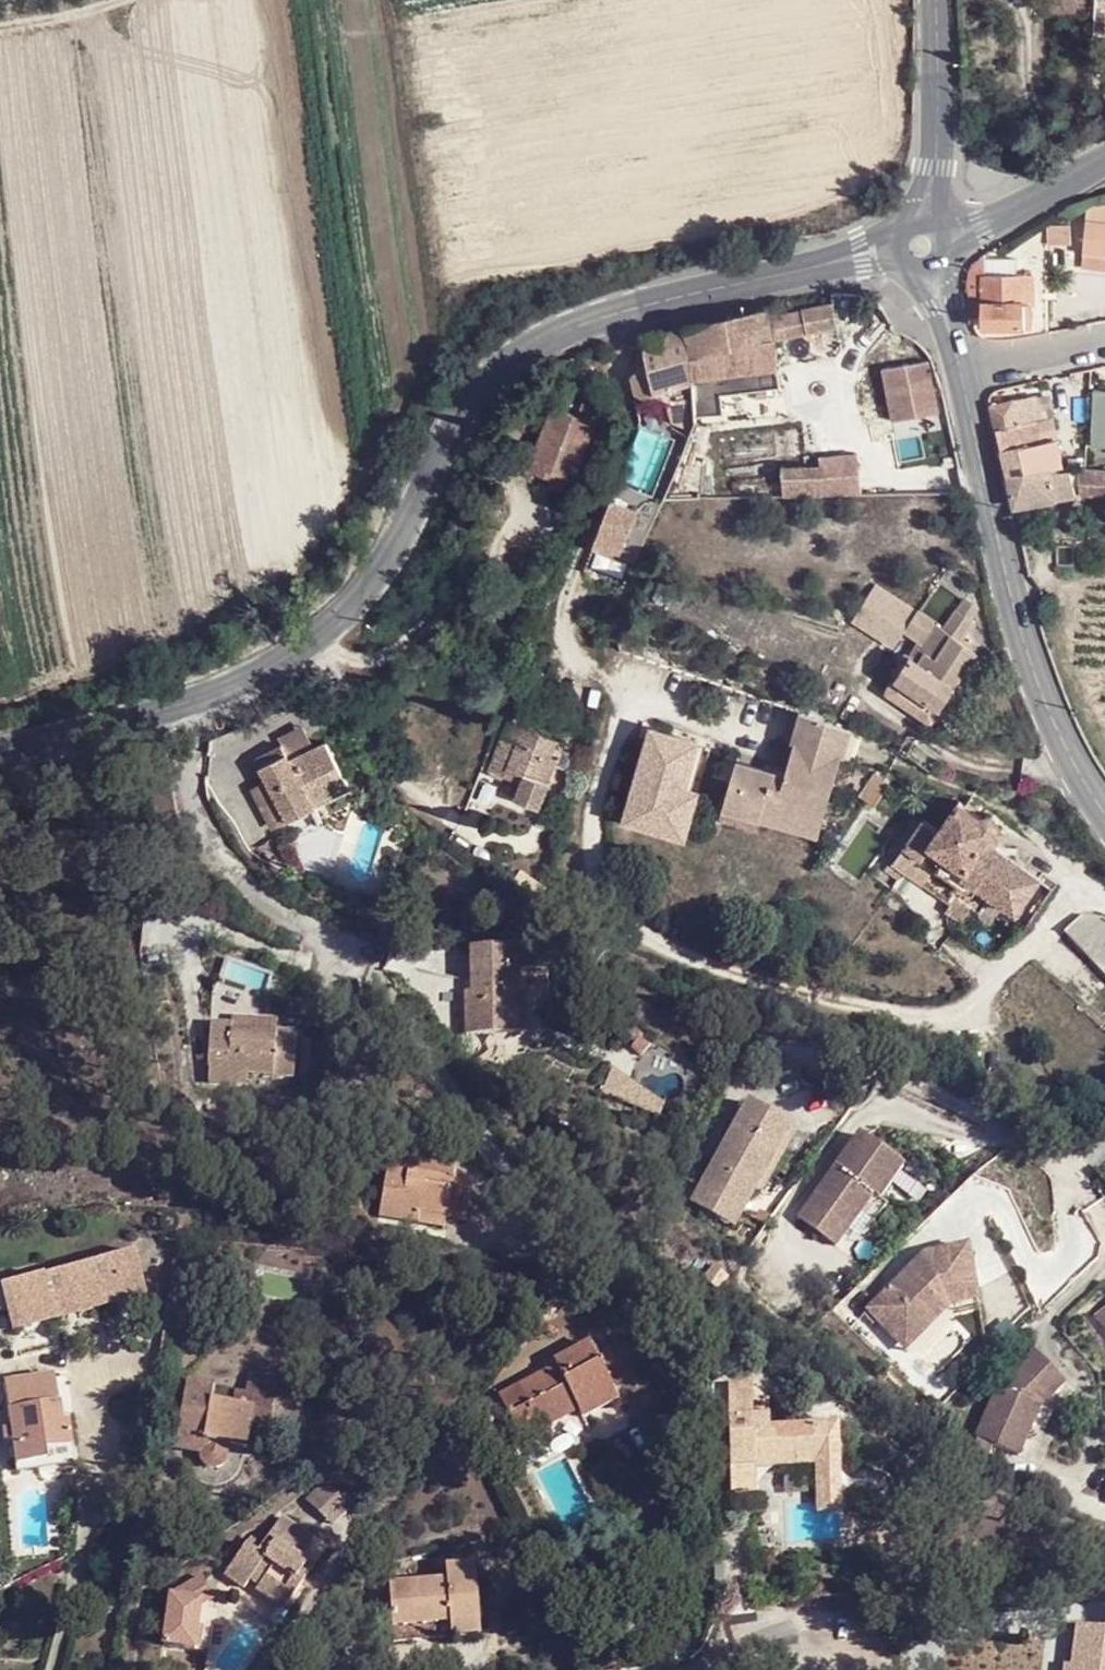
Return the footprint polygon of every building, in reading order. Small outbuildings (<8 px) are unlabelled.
[(1087,206),(1079,270),(1104,272),(1104,208),(1087,206)] [(984,276),(984,305),(1026,304),(1025,275),(984,276)] [(832,300),(798,309),(805,332),(838,323),(832,300)] [(1026,304),(984,305),(984,327),(1026,327),(1026,304)] [(798,309),(770,318),(776,342),(805,332),(798,309)] [(770,318),(769,311),(711,324),(689,330),(695,357),(722,351),(723,353),(776,342),(770,318)] [(689,330),(644,342),(650,370),(644,371),(640,372),(638,374),(636,376),(634,378),(632,381),(638,403),(640,403),(643,404),(648,404),(651,402),(654,400),(656,398),(658,397),(662,396),(665,395),(668,396),(670,396),(672,397),(672,402),(672,404),(671,409),(671,414),(670,417),(671,423),(671,427),(673,428),(683,436),(698,427),(699,421),(698,387),(695,357),(689,330)] [(1104,439),(1104,386),(1087,387),(1090,440),(1104,439)] [(559,396),(553,410),(578,419),(584,405),(559,396)] [(1015,402),(992,407),(998,432),(1020,427),(1015,402)] [(584,405),(578,419),(595,427),(600,411),(584,405)] [(578,419),(553,410),(536,453),(523,447),(515,468),(558,485),(561,476),(574,482),(595,427),(578,419)] [(998,432),(1009,477),(1048,470),(1049,475),(1072,476),(1066,447),(1047,450),(1045,442),(1057,439),(1052,419),(1020,427),(998,432)] [(778,457),(780,495),(860,490),(858,452),(778,457)] [(1048,470),(1009,477),(1016,509),(1079,497),(1078,477),(1072,476),(1049,475),(1048,470)] [(1101,472),(1082,472),(1082,494),(1101,494),(1101,483),(1101,472)] [(570,493),(574,482),(561,476),(558,485),(556,489),(570,493)] [(590,543),(619,552),(634,501),(604,492),(590,543)] [(969,630),(978,599),(956,593),(947,624),(969,630)] [(927,626),(926,627),(893,700),(945,723),(977,650),(944,634),(927,626)] [(897,719),(882,713),(876,728),(891,734),(897,719)] [(541,769),(546,752),(512,740),(497,780),(515,786),(517,779),(530,784),(527,791),(522,805),(547,814),(554,792),(548,790),(554,773),(541,769)] [(739,770),(726,814),(765,824),(766,817),(806,826),(808,817),(827,822),(843,760),(796,748),(787,782),(794,784),(791,795),(763,788),(766,776),(739,770)] [(319,815),(318,812),(314,805),(348,791),(333,752),(298,765),(295,757),(267,768),(291,826),(319,815)] [(559,757),(546,752),(541,769),(554,773),(559,757)] [(517,779),(515,786),(527,791),(530,784),(517,779)] [(275,786),(257,794),(273,833),(291,826),(275,786)] [(314,805),(318,812),(358,796),(356,788),(348,791),(314,805)] [(956,900),(968,908),(978,892),(1017,918),(1043,881),(991,846),(1003,828),(1003,825),(1002,822),(1000,819),(997,818),(996,817),(993,817),(991,817),(988,818),(986,822),(961,806),(942,834),(925,822),(896,866),(954,906),(956,900)] [(765,824),(726,814),(723,825),(762,835),(765,824)] [(766,817),(765,824),(824,839),(827,822),(808,817),(806,826),(766,817)] [(513,886),(544,907),(552,885),(525,868),(513,886)] [(978,892),(968,908),(1007,934),(1017,918),(978,892)] [(1065,931),(1104,970),(1104,919),(1082,914),(1065,931)] [(519,949),(476,950),(476,990),(467,991),(468,1032),(513,1031),(512,995),(519,994),(519,993),(519,970),(519,949)] [(545,970),(519,970),(519,993),(526,992),(526,1011),(545,1011),(545,970)] [(519,994),(512,995),(513,1031),(526,1031),(526,1011),(526,992),(519,993),(519,994)] [(238,1033),(238,1038),(237,1047),(278,1049),(278,1044),(278,1035),(238,1033)] [(237,1047),(238,1038),(213,1038),(212,1077),(215,1077),(215,1092),(252,1092),(253,1085),(297,1086),(297,1045),(278,1044),(278,1049),(237,1047)] [(601,1089),(655,1112),(665,1088),(612,1064),(601,1089)] [(752,1105),(699,1187),(740,1214),(755,1191),(794,1132),(752,1105)] [(794,1132),(755,1191),(760,1194),(798,1134),(794,1132)] [(865,1138),(814,1206),(851,1233),(878,1195),(884,1201),(908,1169),(865,1138)] [(417,1160),(415,1167),(415,1173),(459,1183),(460,1177),(461,1170),(417,1160)] [(415,1173),(415,1167),(396,1162),(385,1213),(424,1222),(426,1211),(450,1216),(471,1221),(480,1183),(460,1177),(459,1183),(415,1173)] [(740,1214),(699,1187),(690,1201),(732,1228),(740,1214)] [(814,1206),(805,1219),(842,1246),(851,1233),(814,1206)] [(426,1211),(424,1222),(449,1229),(450,1216),(426,1211)] [(929,1258),(873,1310),(901,1339),(950,1294),(982,1286),(976,1247),(929,1258)] [(93,1264),(97,1279),(141,1266),(137,1252),(93,1264)] [(71,1270),(75,1285),(97,1279),(93,1264),(71,1270)] [(97,1279),(75,1285),(8,1304),(15,1329),(147,1289),(141,1266),(97,1279)] [(4,1290),(8,1304),(75,1285),(71,1270),(4,1290)] [(982,1286),(950,1294),(958,1309),(985,1302),(982,1286)] [(950,1294),(901,1339),(912,1350),(958,1309),(950,1294)] [(170,1307),(167,1329),(178,1331),(181,1309),(170,1307)] [(1092,1329),(1104,1345),(1104,1320),(1092,1329)] [(499,1398),(509,1416),(525,1447),(548,1437),(544,1428),(579,1412),(582,1420),(619,1401),(591,1345),(556,1362),(557,1368),(529,1382),(499,1398)] [(999,1385),(975,1433),(1015,1453),(1040,1406),(1067,1383),(1038,1351),(999,1385)] [(229,1445),(246,1447),(250,1425),(271,1428),(276,1396),(234,1389),(230,1402),(211,1399),(215,1383),(188,1379),(176,1446),(204,1451),(203,1457),(204,1460),(207,1464),(210,1465),(214,1466),(217,1468),(221,1466),(223,1464),(226,1462),(227,1459),(229,1445)] [(13,1387),(7,1388),(15,1465),(40,1461),(39,1451),(69,1446),(65,1421),(59,1422),(55,1381),(13,1387)] [(1040,1406),(1015,1453),(1029,1461),(1053,1414),(1076,1393),(1067,1383),(1040,1406)] [(758,1422),(757,1415),(732,1415),(732,1495),(757,1495),(758,1471),(818,1472),(818,1508),(818,1516),(843,1516),(844,1429),(774,1428),(774,1422),(758,1422)] [(40,1461),(15,1465),(17,1477),(71,1471),(69,1446),(39,1451),(40,1461)] [(262,1540),(240,1576),(259,1589),(264,1581),(274,1587),(272,1590),(299,1608),(312,1586),(340,1543),(327,1535),(325,1539),(292,1518),(274,1548),(262,1540)] [(392,1584),(394,1629),(452,1625),(454,1639),(481,1638),(477,1566),(448,1567),(449,1580),(392,1584)] [(195,1647),(203,1602),(215,1594),(203,1574),(172,1592),(165,1643),(195,1647)] [(452,1625),(394,1629),(395,1643),(454,1639),(452,1625)] [(1088,1634),(1081,1669),(1104,1669),(1104,1637),(1088,1634)]
